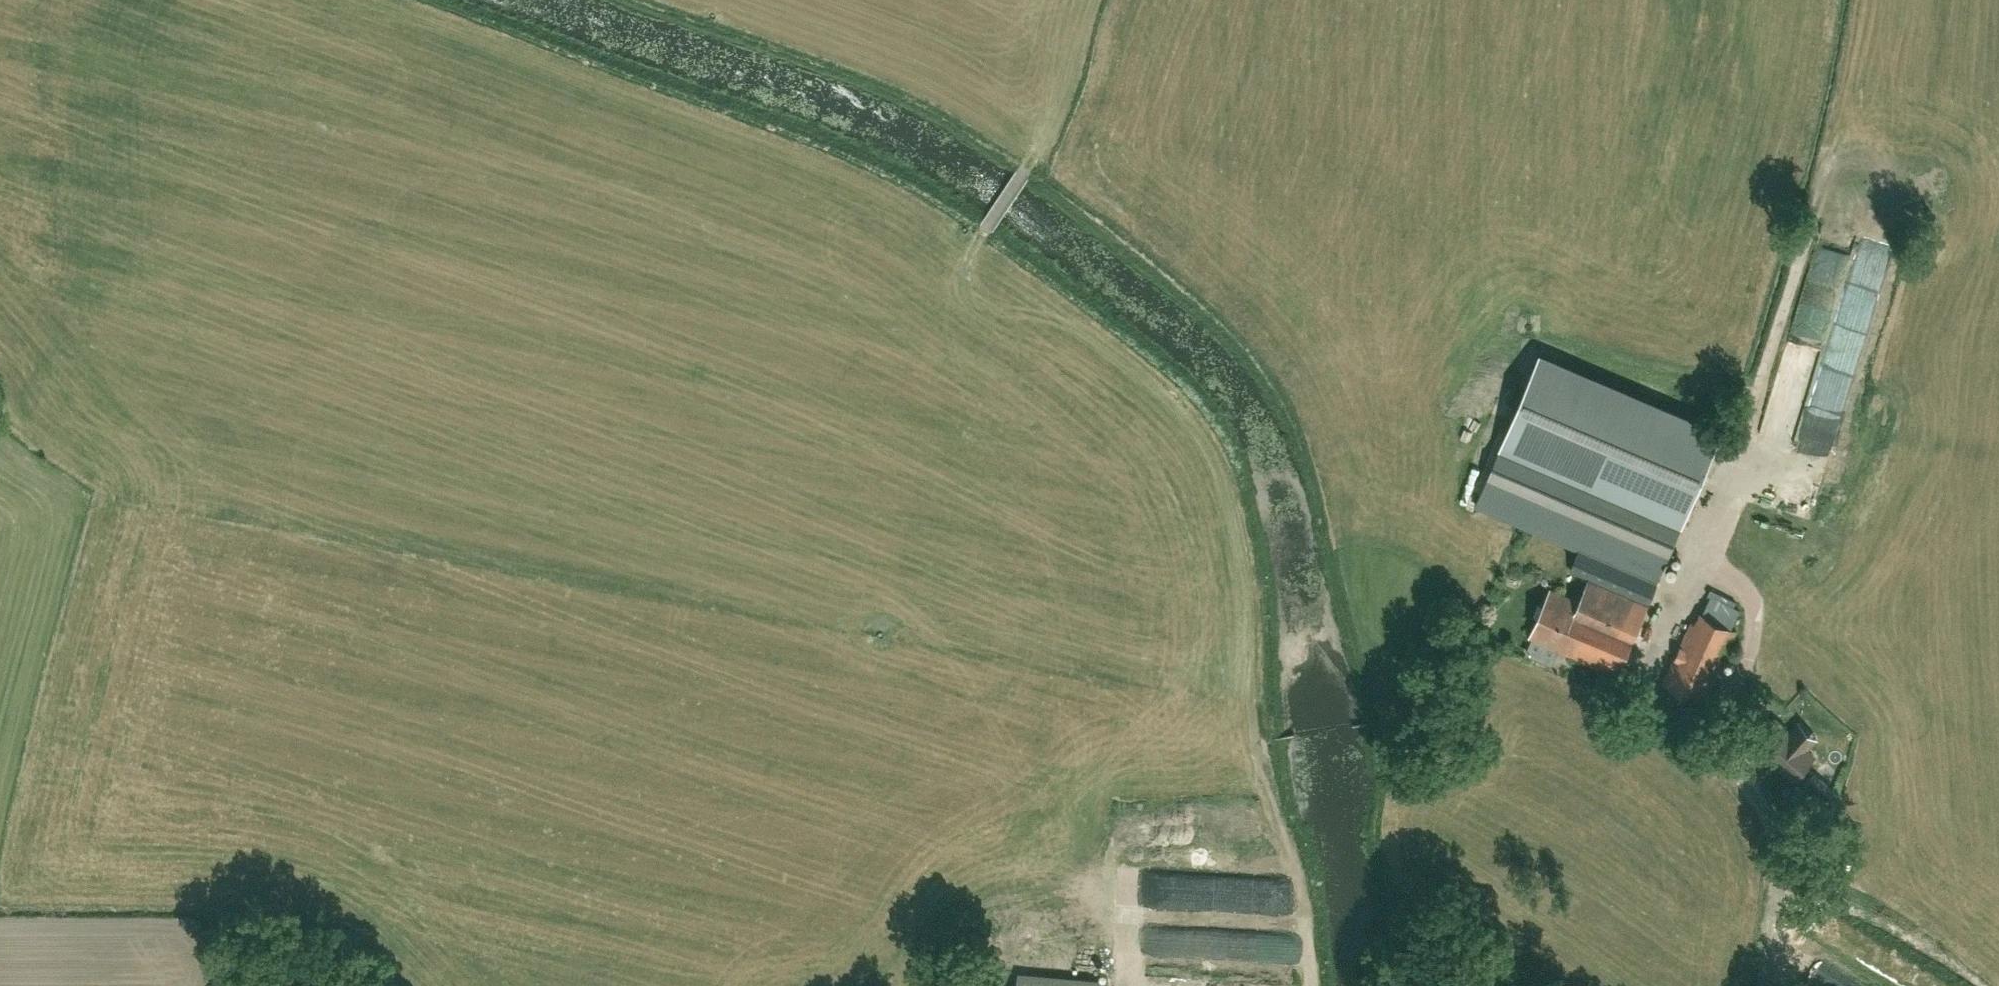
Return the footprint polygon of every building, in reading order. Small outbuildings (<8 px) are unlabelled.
[(1812,367),(1844,251),(1818,243),(1786,360),(1812,367)] [(1618,674),(1689,504),(1721,428),(1543,353),(1509,429),(1476,506),(1579,549),(1570,569),(1590,578),(1580,601),(1550,588),(1530,636),(1618,674)] [(1740,609),(1711,595),(1702,613),(1700,612),(1695,623),(1691,622),(1664,682),(1704,701),(1736,631),(1731,629),(1740,609)] [(1761,734),(1769,742),(1763,750),(1794,778),(1814,756),(1807,749),(1814,741),(1797,725),(1790,734),(1784,728),(1785,727),(1775,718),(1761,734)] [(1822,799),(1832,787),(1812,769),(1801,782),(1822,799)] [(1206,931),(1170,933),(1171,957),(1207,954),(1206,931)] [(1017,985),(1106,985),(1107,977),(1019,969),(1017,985)]
